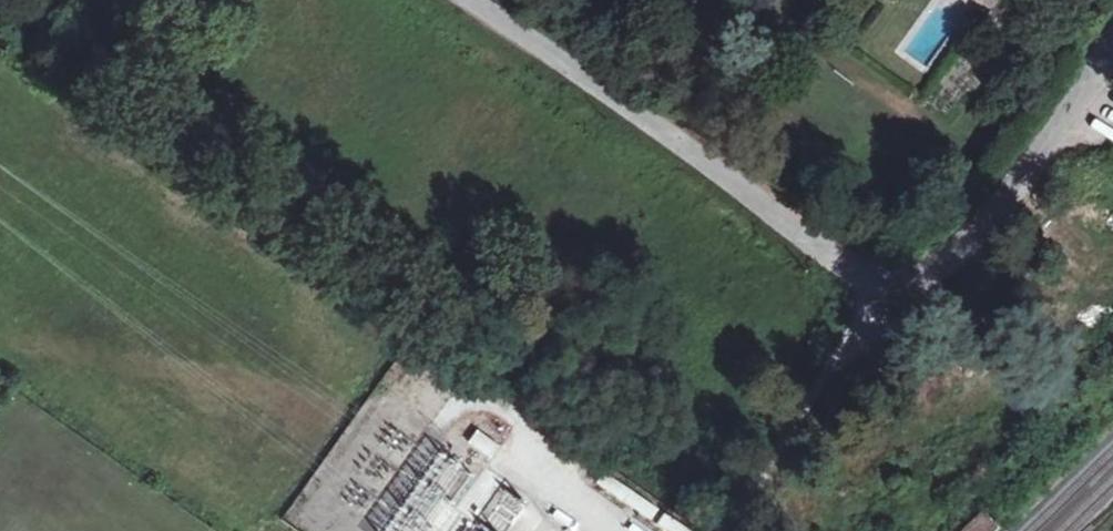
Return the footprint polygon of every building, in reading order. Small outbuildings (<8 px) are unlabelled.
[(988,0),(967,0),(987,15),(994,5),(988,0)] [(492,458),(499,443),(476,434),(470,449),(492,458)] [(997,530),(986,519),(974,530),(996,530),(997,530)]
